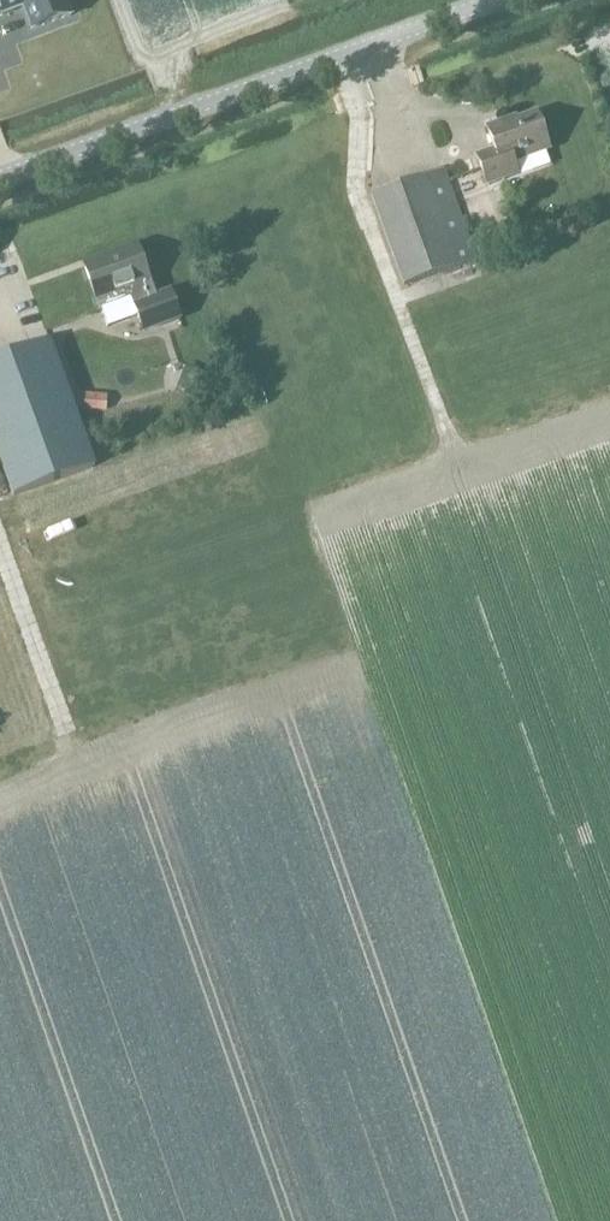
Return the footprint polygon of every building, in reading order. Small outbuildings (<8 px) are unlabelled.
[(19,6),(27,29),(67,16),(62,0),(0,0),(0,13),(19,6)] [(551,150),(537,112),(505,124),(504,120),(486,127),(494,148),(477,156),(487,186),(519,175),(515,164),(551,150)] [(404,285),(476,261),(443,169),(371,195),(404,285)] [(134,246),(83,265),(98,309),(150,291),(134,246)] [(142,333),(180,319),(170,292),(132,305),(142,333)] [(93,467),(48,340),(0,357),(0,465),(11,497),(93,467)] [(187,367),(179,388),(195,395),(203,373),(187,367)] [(87,394),(86,409),(106,410),(107,396),(87,394)]
